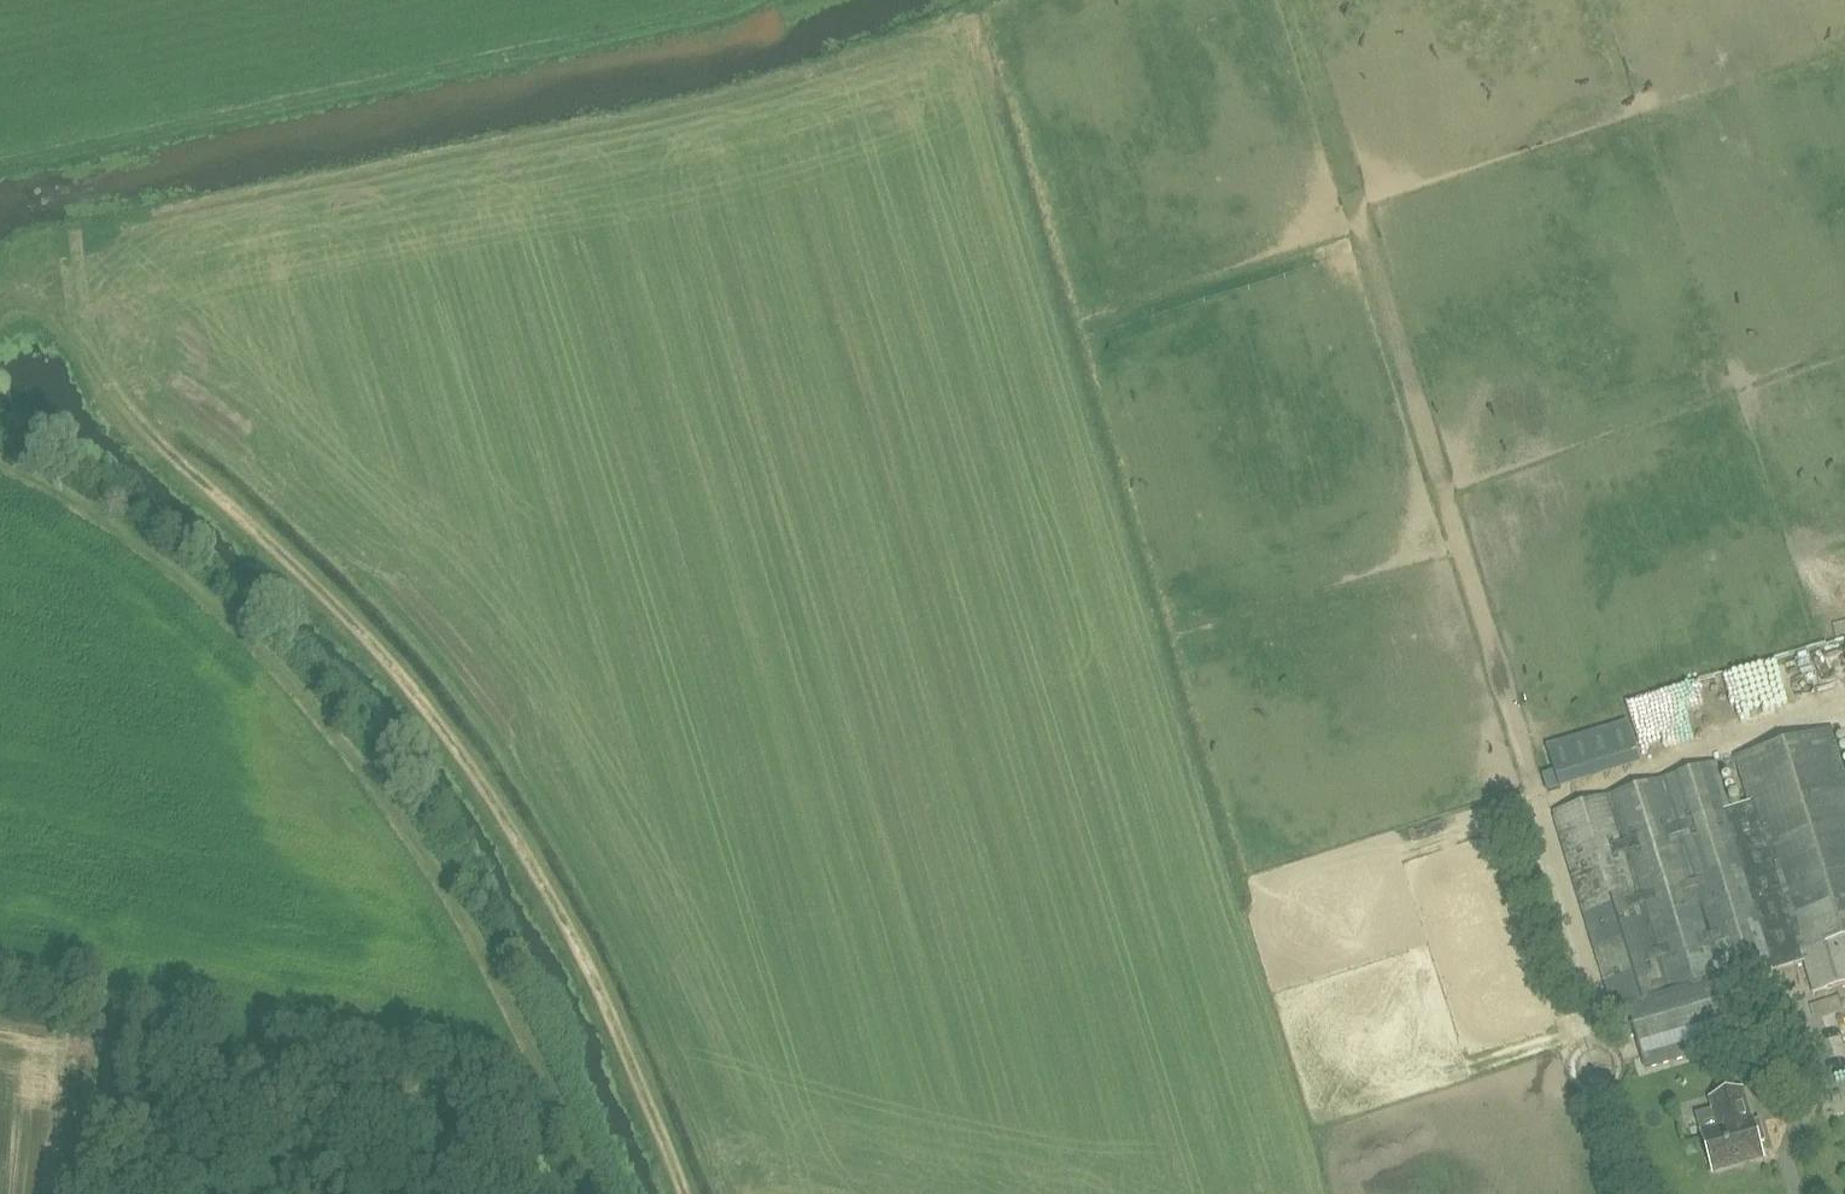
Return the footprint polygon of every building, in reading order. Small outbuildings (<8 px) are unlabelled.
[(1799,665),(1803,694),(1790,695),(1792,712),(1798,711),(1796,699),(1813,697),(1815,712),(1844,708),(1844,659),(1799,665)] [(1790,741),(1734,758),(1749,804),(1730,810),(1716,763),(1554,813),(1614,1009),(1625,1006),(1668,993),(1737,971),(1770,961),(1772,969),(1804,959),(1814,992),(1844,982),(1844,768),(1834,728),(1790,741)] [(1668,993),(1625,1006),(1644,1071),(1756,1038),(1737,971),(1668,993)] [(1762,1155),(1758,1144),(1767,1142),(1760,1118),(1752,1121),(1751,1119),(1748,1120),(1739,1090),(1712,1098),(1721,1128),(1702,1134),(1713,1169),(1762,1155)]
